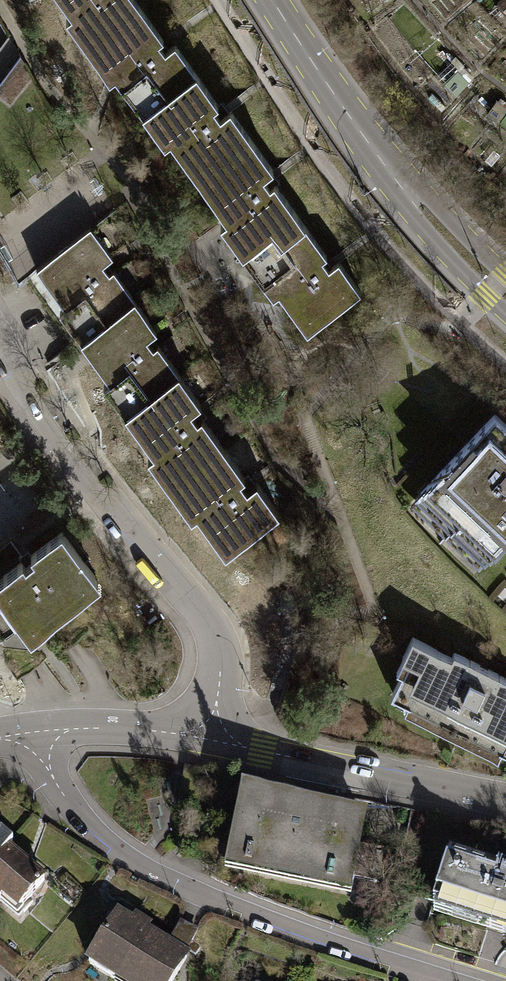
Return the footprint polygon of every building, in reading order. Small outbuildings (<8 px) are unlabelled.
[(71,13),(66,17),(78,34),(88,27),(96,39),(140,8),(135,0),(62,0),(71,13)] [(162,38),(140,8),(96,39),(105,52),(95,59),(108,76),(114,72),(133,99),(143,92),(152,106),(197,74),(175,43),(165,51),(158,41),(162,38)] [(0,79),(0,88),(24,60),(20,56),(0,79)] [(218,103),(197,74),(152,106),(161,118),(152,124),(165,142),(170,139),(189,165),(198,159),(206,170),(250,139),(227,108),(218,115),(212,106),(218,103)] [(243,232),(251,244),(271,230),(279,242),(303,225),(273,182),(269,185),(262,175),(271,169),(250,139),(206,170),(215,182),(205,189),(225,217),(220,220),(233,239),(243,232)] [(71,343),(90,330),(133,300),(112,270),(108,273),(100,262),(110,255),(89,225),(22,272),(71,343)] [(326,256),(303,225),(279,242),(271,230),(251,244),(259,255),(250,262),(273,294),(278,290),(296,316),(306,309),(315,322),(360,290),(338,260),(328,267),(322,258),(326,256)] [(133,300),(90,330),(98,342),(88,350),(107,378),(103,381),(116,399),(127,391),(135,403),(178,373),(157,342),(153,345),(146,335),(154,330),(133,300)] [(169,465),(178,478),(223,446),(201,416),(197,419),(191,409),(199,403),(178,373),(135,403),(144,416),(134,423),(152,449),(147,452),(160,471),(169,465)] [(421,490),(442,511),(436,517),(462,541),(468,535),(488,555),(505,536),(505,424),(495,413),(421,490)] [(244,476),(223,446),(178,478),(187,490),(178,496),(191,515),(197,510),(215,537),(225,530),(235,544),(279,513),(258,482),(247,490),(239,480),(244,476)] [(0,576),(0,593),(9,606),(25,627),(38,617),(44,624),(88,592),(83,585),(95,576),(61,530),(30,553),(33,558),(24,565),(21,561),(0,576)] [(9,606),(0,593),(0,612),(9,606)] [(453,652),(451,657),(411,637),(401,657),(407,660),(390,695),(409,705),(411,700),(428,709),(423,719),(478,746),(482,737),(499,745),(498,748),(505,752),(505,677),(453,652)] [(360,816),(245,794),(232,859),(244,862),(243,866),(250,867),(250,863),(327,877),(326,882),(333,883),(334,880),(346,882),(347,875),(376,880),(382,849),(355,844),(360,816)] [(5,849),(10,842),(0,834),(0,855),(5,849)] [(5,849),(0,855),(0,898),(2,896),(18,910),(43,880),(5,849)] [(447,853),(431,905),(505,927),(505,866),(495,863),(494,867),(447,853)] [(183,957),(168,948),(143,933),(148,926),(120,909),(88,963),(119,980),(169,980),(183,957)] [(177,925),(168,948),(183,957),(194,929),(177,925)]
